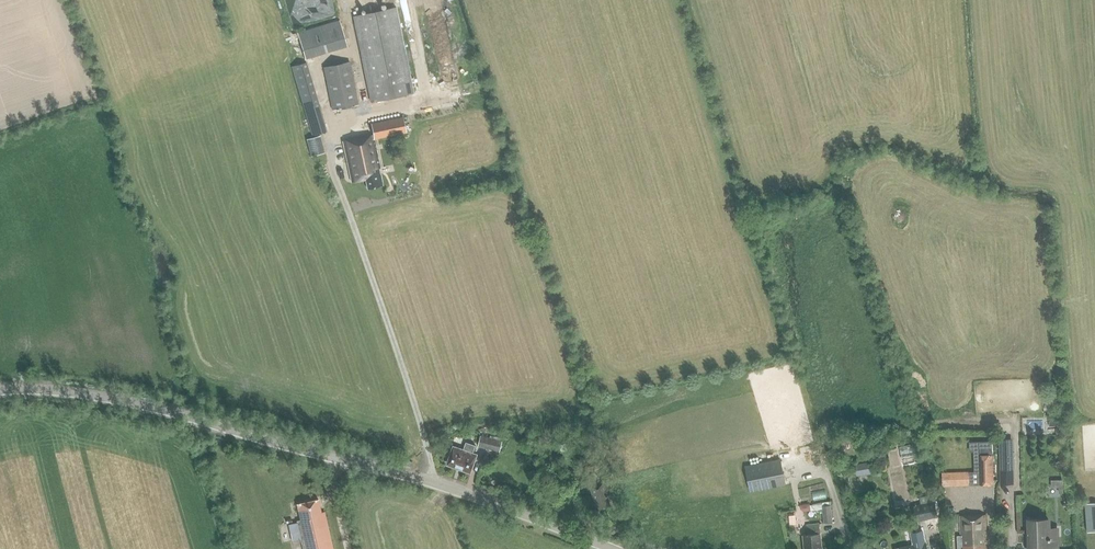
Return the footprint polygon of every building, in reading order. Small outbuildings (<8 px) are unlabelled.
[(371,102),(413,93),(396,7),(353,16),(371,102)] [(350,45),(342,18),(300,30),(308,57),(350,45)] [(319,104),(306,62),(290,67),(311,136),(330,131),(321,103),(319,104)] [(332,111),(359,105),(350,62),(323,67),(332,111)] [(402,117),(371,123),(373,136),(374,136),(375,138),(405,132),(402,117)] [(325,153),(320,135),(306,139),(311,156),(325,153)] [(373,136),(345,141),(349,162),(348,162),(352,182),(365,179),(367,188),(382,185),(380,175),(379,174),(378,170),(379,169),(379,168),(380,168),(379,160),(377,159),(377,157),(378,156),(377,151),(376,150),(375,148),(376,147),(375,138),(374,136),(373,136)] [(502,440),(480,435),(477,447),(499,452),(502,440)] [(1013,470),(1012,438),(998,439),(999,470),(1013,470)] [(474,464),(478,455),(473,453),(475,446),(466,442),(463,450),(453,446),(450,455),(451,455),(448,465),(470,473),(473,464),(474,464)] [(903,463),(922,462),(921,442),(902,444),(903,463)] [(977,443),(979,485),(993,484),(992,442),(977,443)] [(603,468),(599,457),(584,463),(587,473),(603,468)] [(785,485),(781,459),(745,466),(749,491),(785,485)] [(955,472),(956,486),(970,486),(969,472),(955,472)] [(1067,491),(1066,478),(1054,479),(1054,486),(1061,486),(1061,491),(1067,491)] [(598,509),(611,505),(604,482),(590,486),(594,501),(596,500),(598,509)] [(934,502),(933,494),(919,497),(920,504),(912,506),(915,521),(940,516),(937,501),(934,502)] [(324,512),(321,513),(318,500),(296,505),(300,520),(297,521),(303,548),(332,548),(324,512)] [(822,505),(824,523),(832,522),(830,505),(822,505)] [(985,543),(987,543),(985,516),(960,517),(961,537),(963,537),(963,545),(958,546),(958,548),(985,548),(985,543)] [(1036,520),(1027,520),(1028,548),(1056,548),(1056,538),(1048,538),(1047,520),(1036,520)] [(819,524),(806,525),(807,534),(803,535),(804,548),(822,548),(819,524)] [(926,541),(925,542),(923,530),(910,533),(912,545),(894,548),(927,548),(926,541)]
